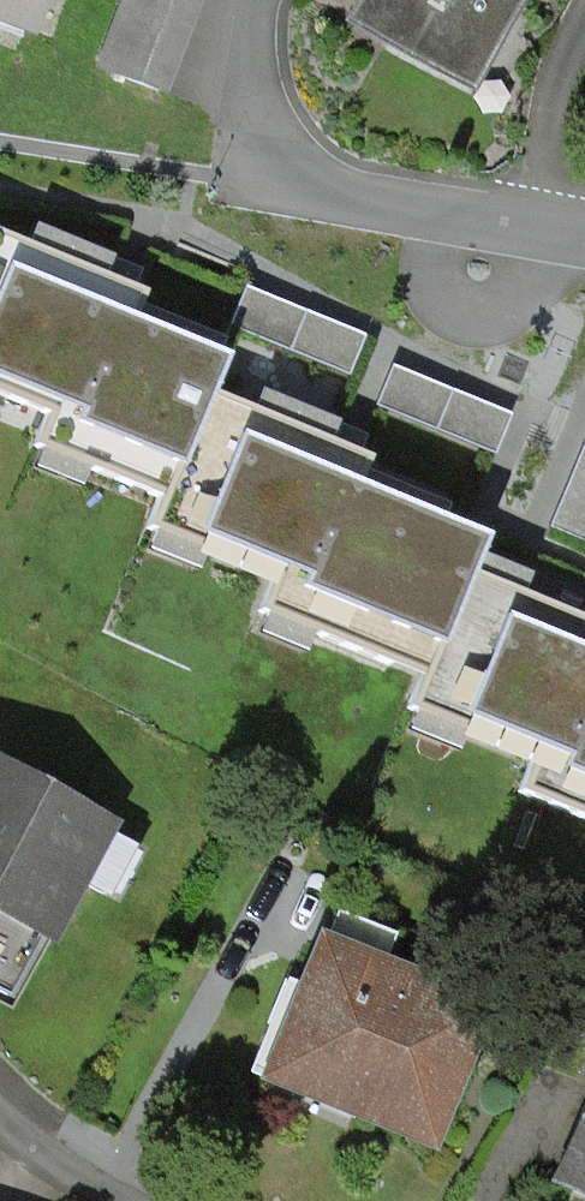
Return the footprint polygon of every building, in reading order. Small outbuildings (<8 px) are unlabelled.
[(25,29),(36,0),(0,0),(0,20),(25,29)] [(96,68),(159,91),(193,0),(122,0),(96,68)] [(349,19),(468,83),(513,0),(359,0),(349,19)] [(0,237),(0,395),(44,413),(31,445),(38,448),(30,468),(77,487),(85,468),(159,498),(204,393),(224,342),(134,305),(139,293),(99,276),(107,257),(30,225),(22,245),(0,237)] [(242,286),(226,324),(345,374),(362,336),(242,286)] [(390,366),(374,405),(493,455),(509,416),(390,366)] [(246,410),(204,393),(159,498),(146,529),(151,531),(143,551),(192,572),(200,551),(268,580),(255,611),(263,614),(255,634),(302,654),(311,632),(418,677),(469,554),(478,536),(439,520),(444,507),(360,471),(365,459),(342,449),(324,442),(332,424),(254,391),(246,410)] [(546,528),(584,544),(584,433),(546,528)] [(469,554),(418,677),(405,709),(412,711),(403,731),(451,751),(459,730),(530,759),(517,792),(584,820),(584,623),(517,595),(524,577),(469,554)] [(43,929),(72,877),(102,894),(127,847),(9,783),(0,778),(0,906),(43,929)] [(0,906),(0,989),(10,994),(43,929),(0,906)] [(285,982),(250,1067),(426,1141),(448,1088),(480,1010),(379,971),(393,933),(335,911),(303,988),(285,982)] [(553,1176),(584,1190),(584,1104),(553,1176)]
